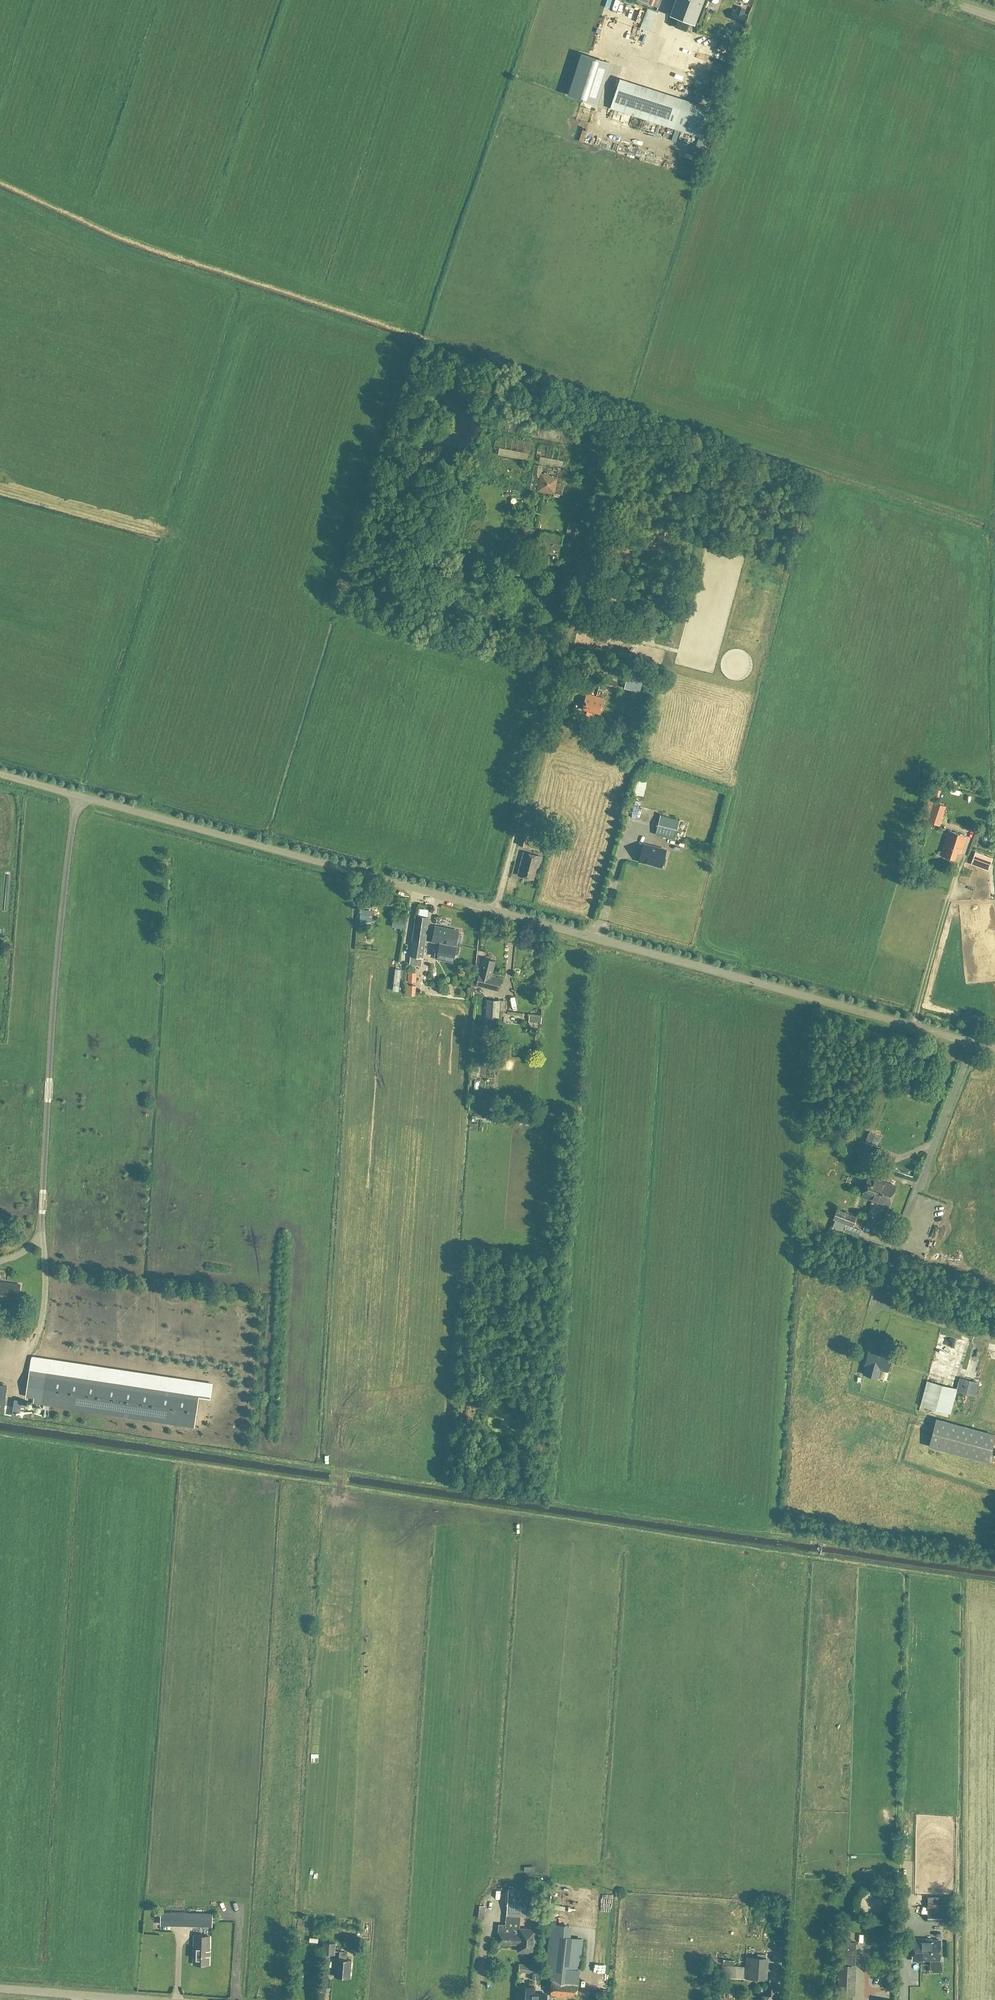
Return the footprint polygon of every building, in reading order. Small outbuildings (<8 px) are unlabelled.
[(669,15),(691,24),(700,0),(674,0),(669,15)] [(648,5),(642,25),(650,28),(656,7),(648,5)] [(730,18),(744,23),(747,14),(744,13),(746,8),(738,5),(736,10),(733,9),(730,18)] [(667,19),(663,30),(673,33),(677,23),(667,19)] [(713,38),(709,52),(723,56),(727,42),(713,38)] [(610,61),(581,52),(568,93),(597,102),(610,61)] [(617,72),(608,103),(695,128),(704,97),(617,72)] [(542,473),(540,481),(537,490),(554,494),(558,477),(542,473)] [(595,528),(599,512),(592,511),(588,526),(595,528)] [(584,538),(584,535),(579,534),(581,524),(573,523),(571,529),(570,538),(578,540),(579,537),(584,538)] [(594,665),(605,668),(608,658),(597,655),(594,665)] [(640,692),(645,675),(629,671),(624,688),(640,692)] [(618,682),(613,681),(601,677),(599,685),(612,689),(616,690),(618,682)] [(581,708),(599,713),(603,698),(585,694),(581,708)] [(639,794),(641,776),(634,776),(632,793),(639,794)] [(928,821),(940,825),(946,806),(934,802),(928,821)] [(690,822),(680,820),(661,815),(656,834),(675,839),(685,842),(690,822)] [(523,828),(519,842),(526,844),(530,830),(523,828)] [(955,852),(960,853),(966,834),(947,828),(939,855),(953,859),(955,852)] [(644,844),(639,861),(662,867),(662,864),(665,865),(666,858),(664,858),(666,849),(644,844)] [(536,866),(538,867),(542,854),(523,849),(518,867),(520,867),(518,874),(532,878),(536,866)] [(993,858),(976,852),(971,864),(988,870),(993,858)] [(413,940),(425,942),(429,917),(416,915),(413,940)] [(436,927),(433,941),(443,943),(454,945),(455,944),(455,941),(461,942),(462,935),(457,934),(457,931),(442,928),(436,927)] [(425,942),(413,940),(411,956),(423,958),(425,942)] [(458,945),(455,944),(454,945),(443,943),(442,946),(440,945),(437,957),(452,961),(454,954),(456,954),(459,953),(460,946),(458,945)] [(483,958),(480,973),(479,973),(477,985),(498,990),(501,978),(492,976),(495,961),(483,958)] [(422,981),(416,981),(417,972),(408,972),(408,981),(417,982),(416,985),(415,995),(420,996),(420,993),(421,993),(422,981)] [(507,1000),(500,1000),(487,999),(485,1028),(498,1029),(499,1008),(506,1009),(507,1000)] [(530,1015),(529,1026),(541,1028),(542,1016),(530,1015)] [(853,1169),(868,1174),(873,1161),(858,1156),(853,1169)] [(874,1194),(878,1180),(867,1176),(865,1181),(863,1181),(861,1182),(860,1187),(861,1189),(863,1189),(861,1195),(872,1199),(874,1194)] [(888,1205),(893,1192),(895,1186),(878,1180),(874,1194),(872,1199),(888,1205)] [(853,1226),(856,1216),(836,1209),(833,1219),(853,1226)] [(20,1284),(0,1281),(0,1302),(17,1305),(20,1284)] [(964,1335),(955,1350),(964,1355),(972,1340),(964,1335)] [(863,1374),(871,1376),(878,1378),(880,1369),(888,1371),(892,1357),(869,1350),(865,1364),(865,1365),(863,1374)] [(950,1359),(946,1351),(937,1356),(942,1364),(950,1359)] [(194,1427),(199,1394),(39,1370),(34,1402),(194,1427)] [(976,1395),(979,1382),(961,1377),(957,1390),(976,1395)] [(928,1379),(923,1404),(952,1409),(956,1384),(928,1379)] [(888,1397),(894,1391),(888,1385),(882,1392),(888,1397)] [(936,1419),(929,1445),(988,1461),(994,1435),(936,1419)] [(508,1888),(507,1915),(527,1916),(529,1889),(508,1888)] [(928,1903),(928,1906),(927,1922),(942,1922),(942,1914),(955,1913),(955,1903),(928,1903)] [(190,1927),(190,1912),(170,1911),(170,1926),(190,1927)] [(522,1951),(534,1952),(536,1929),(510,1927),(510,1932),(499,1931),(498,1942),(519,1944),(518,1947),(522,1951)] [(209,1964),(209,1944),(210,1935),(194,1935),(193,1963),(209,1964)] [(775,1935),(774,1943),(785,1944),(785,1936),(775,1935)] [(941,1941),(941,1939),(933,1939),(933,1937),(919,1937),(919,1955),(930,1955),(930,1954),(941,1954),(941,1941)] [(849,1994),(856,1995),(857,1964),(856,1964),(857,1941),(841,1940),(840,1964),(839,1964),(838,1994),(844,1994),(844,1998),(849,1999),(849,1994)] [(335,1955),(336,1942),(323,1941),(322,1954),(335,1955)] [(893,1945),(882,1945),(882,1959),(882,1965),(895,1965),(895,1959),(893,1959),(893,1945)] [(350,1977),(351,1959),(346,1959),(347,1952),(340,1951),(339,1958),(336,1958),(335,1976),(350,1977)] [(581,1967),(581,1956),(554,1956),(554,1967),(581,1967)] [(765,1979),(767,1957),(746,1956),(745,1978),(765,1979)] [(534,1973),(535,1965),(520,1963),(519,1971),(534,1973)] [(577,1997),(579,1970),(553,1967),(550,1994),(577,1997)] [(534,1986),(517,1985),(516,1999),(533,1999),(534,1986)] [(775,1988),(769,1987),(768,1995),(758,1994),(758,1999),(773,1999),(773,1996),(774,1996),(775,1988)]
